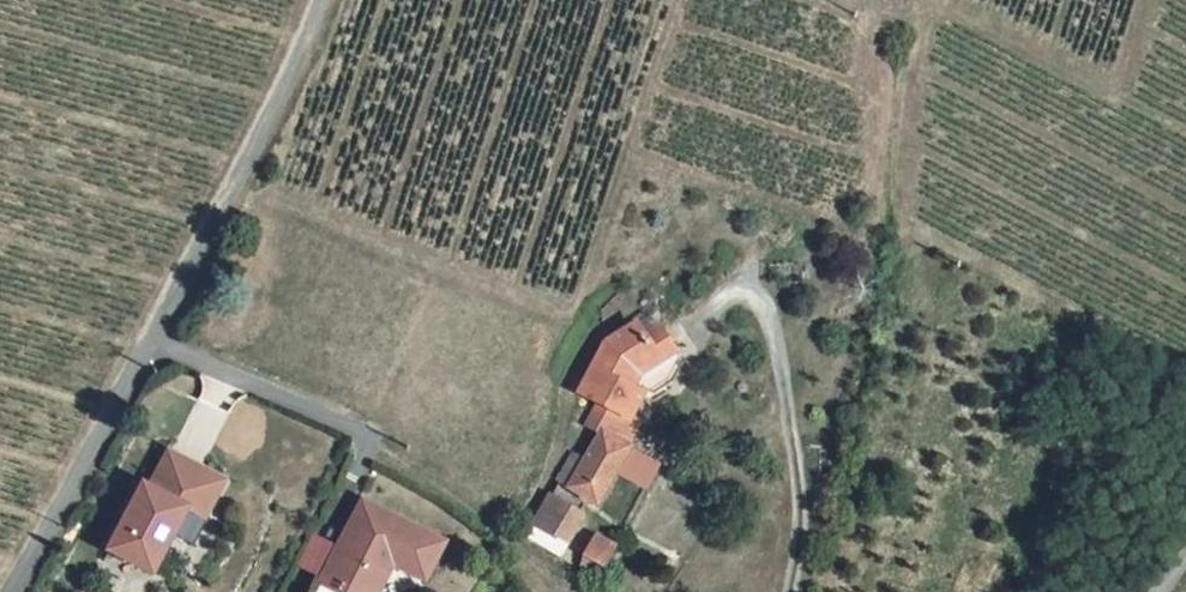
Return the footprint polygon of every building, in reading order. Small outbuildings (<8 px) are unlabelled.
[(580,390),(598,398),(633,417),(646,389),(656,394),(659,386),(676,376),(647,335),(636,319),(603,341),(580,390)] [(660,327),(647,335),(676,376),(683,359),(660,327)] [(630,442),(641,420),(633,417),(598,398),(587,422),(605,430),(630,442)] [(605,430),(579,486),(604,498),(630,442),(605,430)] [(203,510),(223,474),(169,444),(149,479),(143,475),(107,540),(150,564),(186,500),(203,510)] [(532,534),(566,552),(585,511),(550,495),(532,534)] [(386,558),(430,579),(450,538),(363,497),(318,591),(370,591),(386,558)] [(618,543),(596,534),(581,564),(596,572),(600,564),(607,566),(618,543)]
